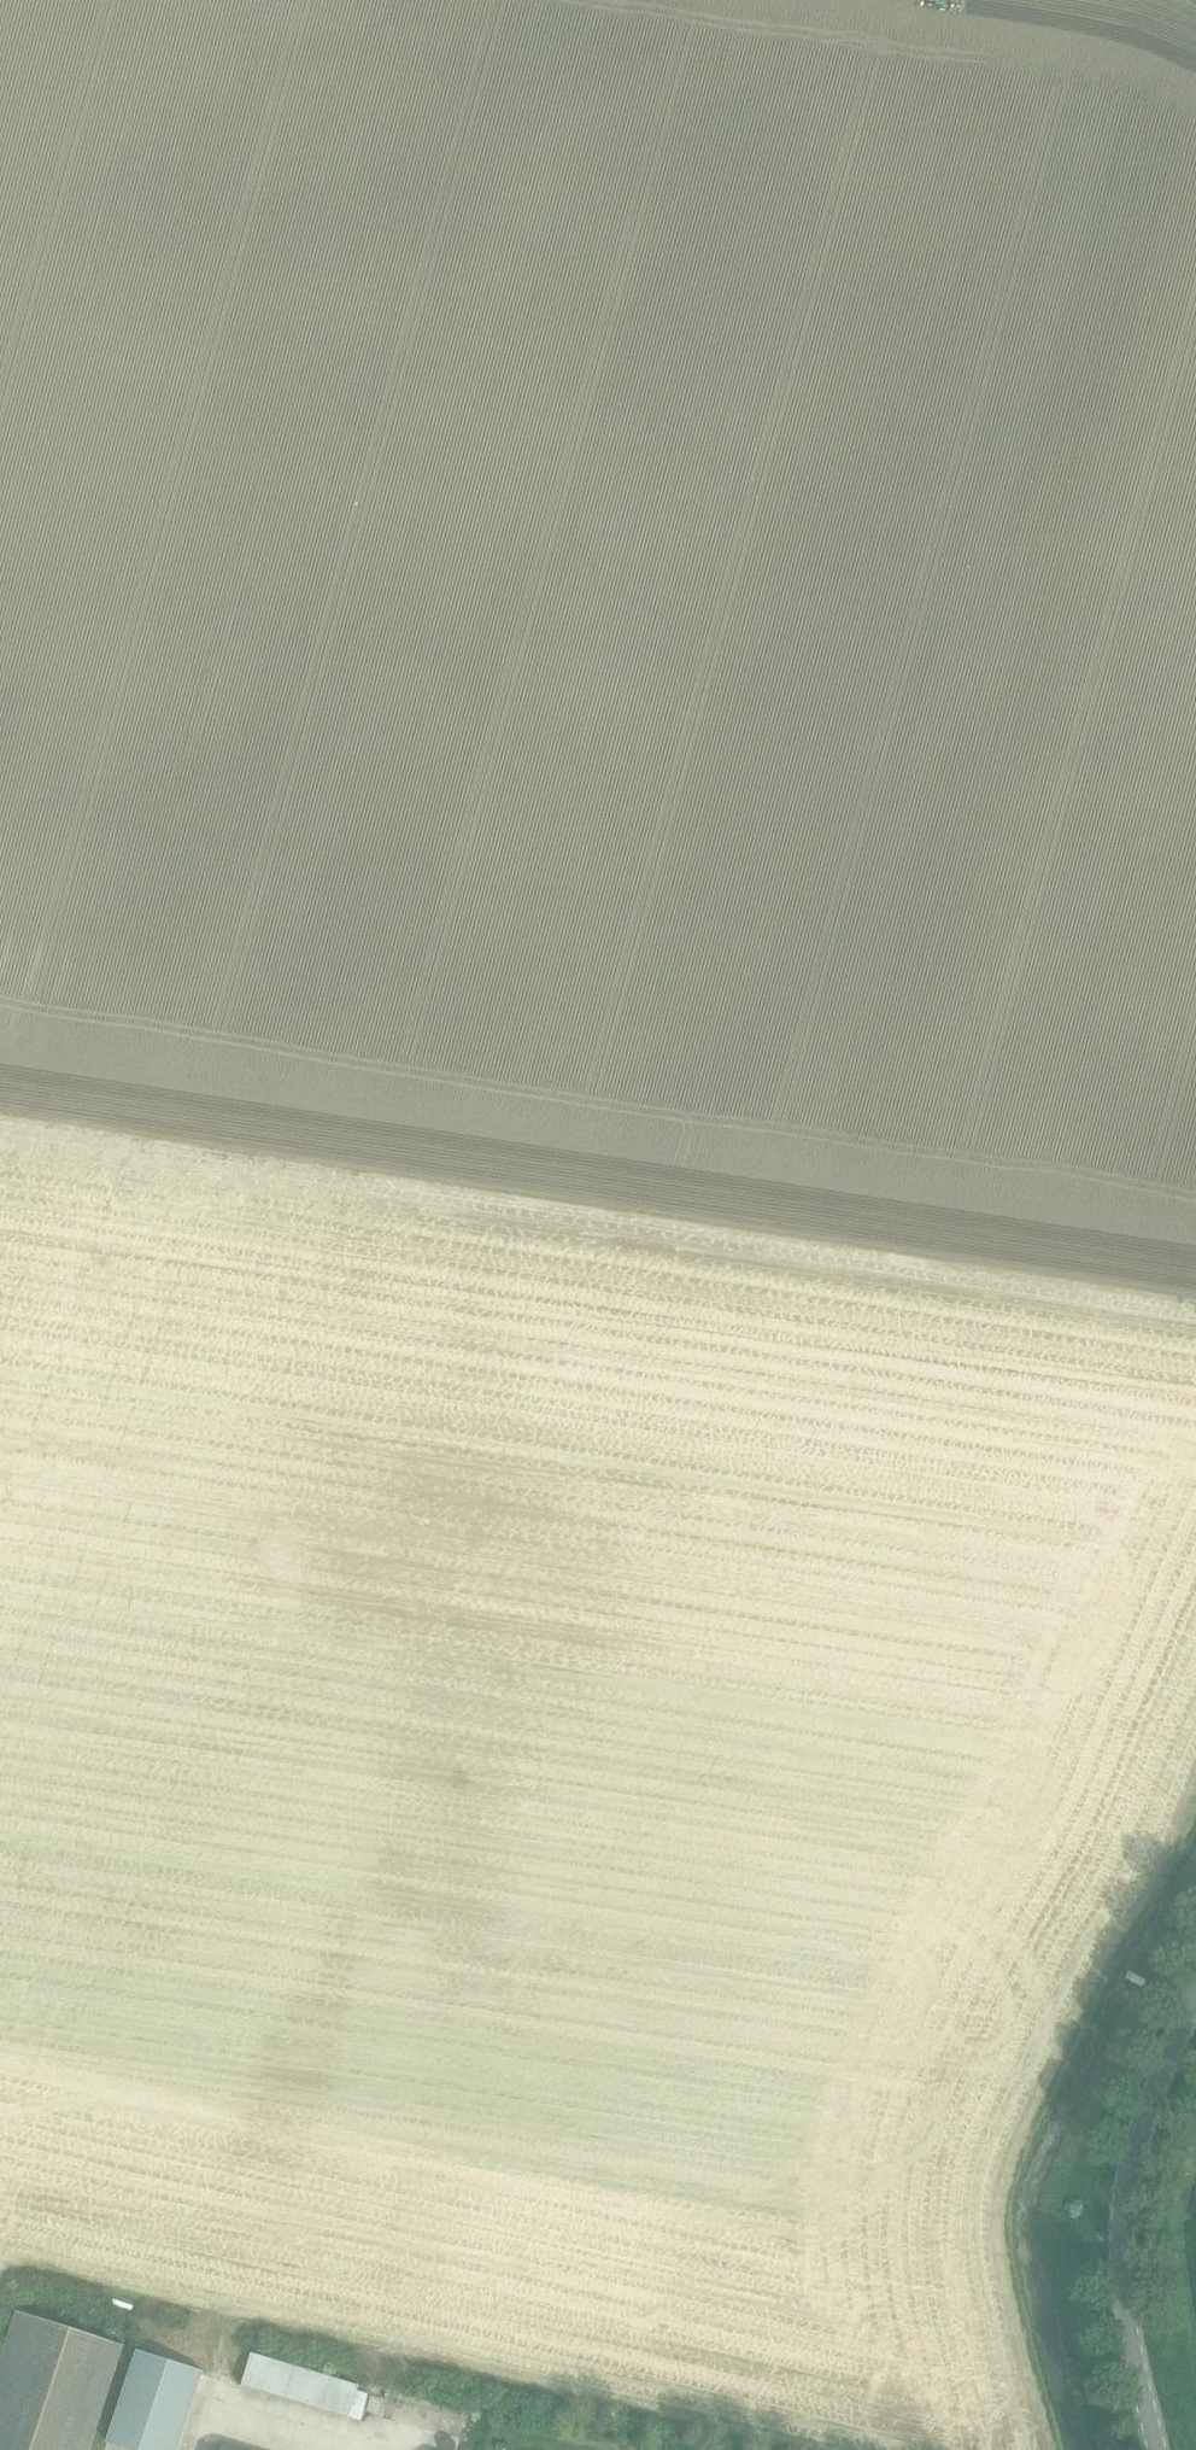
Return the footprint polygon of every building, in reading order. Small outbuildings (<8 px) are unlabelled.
[(7,2308),(0,2330),(0,2449),(89,2449),(123,2345),(7,2308)] [(107,2442),(132,2449),(176,2449),(202,2371),(137,2350),(107,2442)] [(361,2421),(364,2413),(370,2388),(251,2353),(241,2386),(361,2421)] [(400,2374),(392,2403),(422,2411),(430,2382),(400,2374)]
